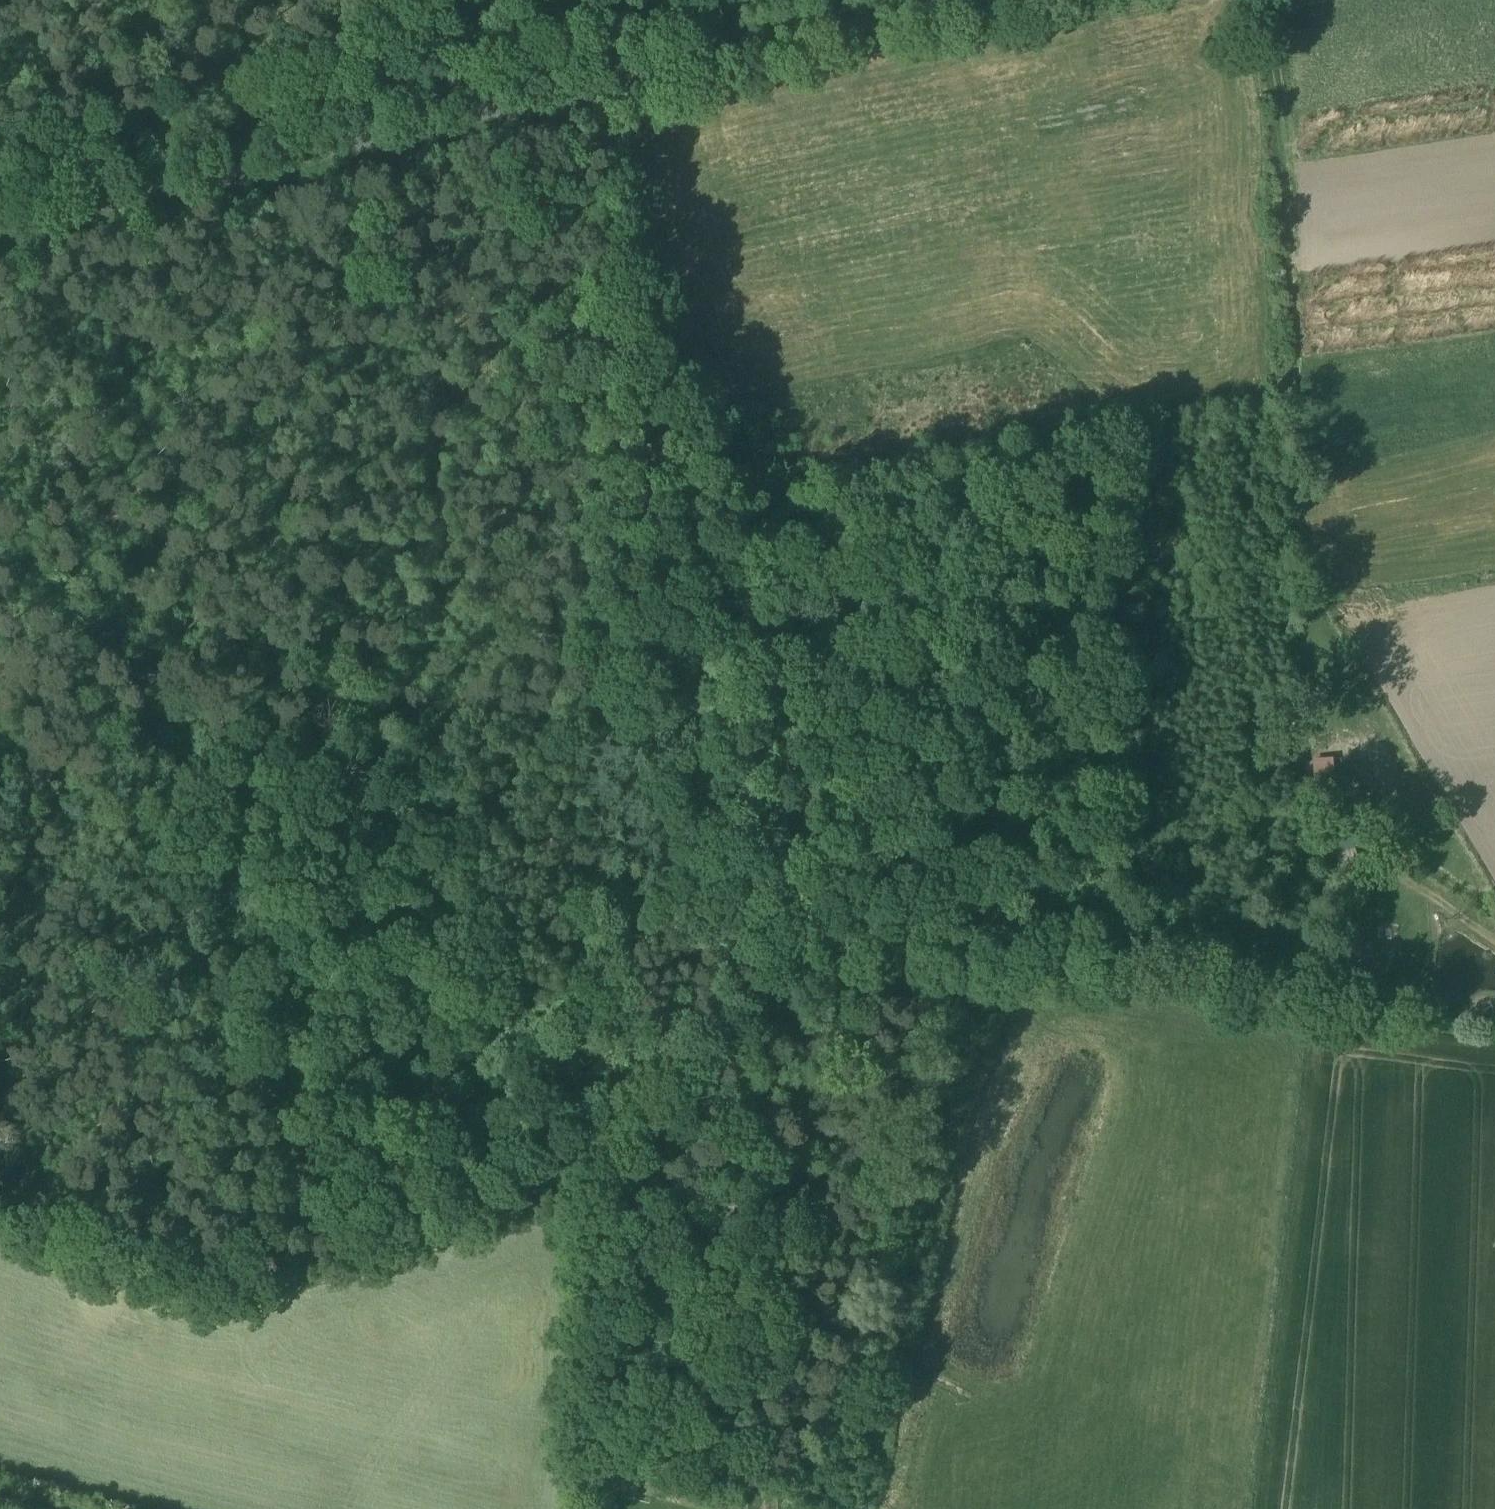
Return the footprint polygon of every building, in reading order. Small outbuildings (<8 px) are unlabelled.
[(1350,836),(1335,841),(1338,851),(1353,847),(1350,836)]
